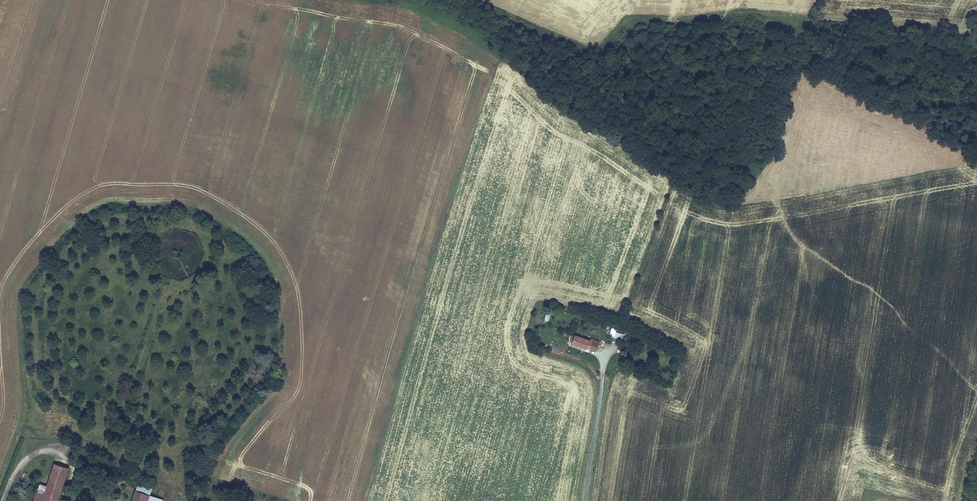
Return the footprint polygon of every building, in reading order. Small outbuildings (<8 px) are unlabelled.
[(575,344),(574,347),(584,349),(585,347),(590,349),(592,342),(577,337),(577,339),(575,338),(573,344),(575,344)] [(68,468),(53,463),(46,486),(39,484),(38,488),(37,488),(33,500),(57,500),(68,468)] [(135,490),(150,495),(152,487),(138,483),(135,490)] [(150,495),(135,490),(131,500),(148,500),(150,495)]
